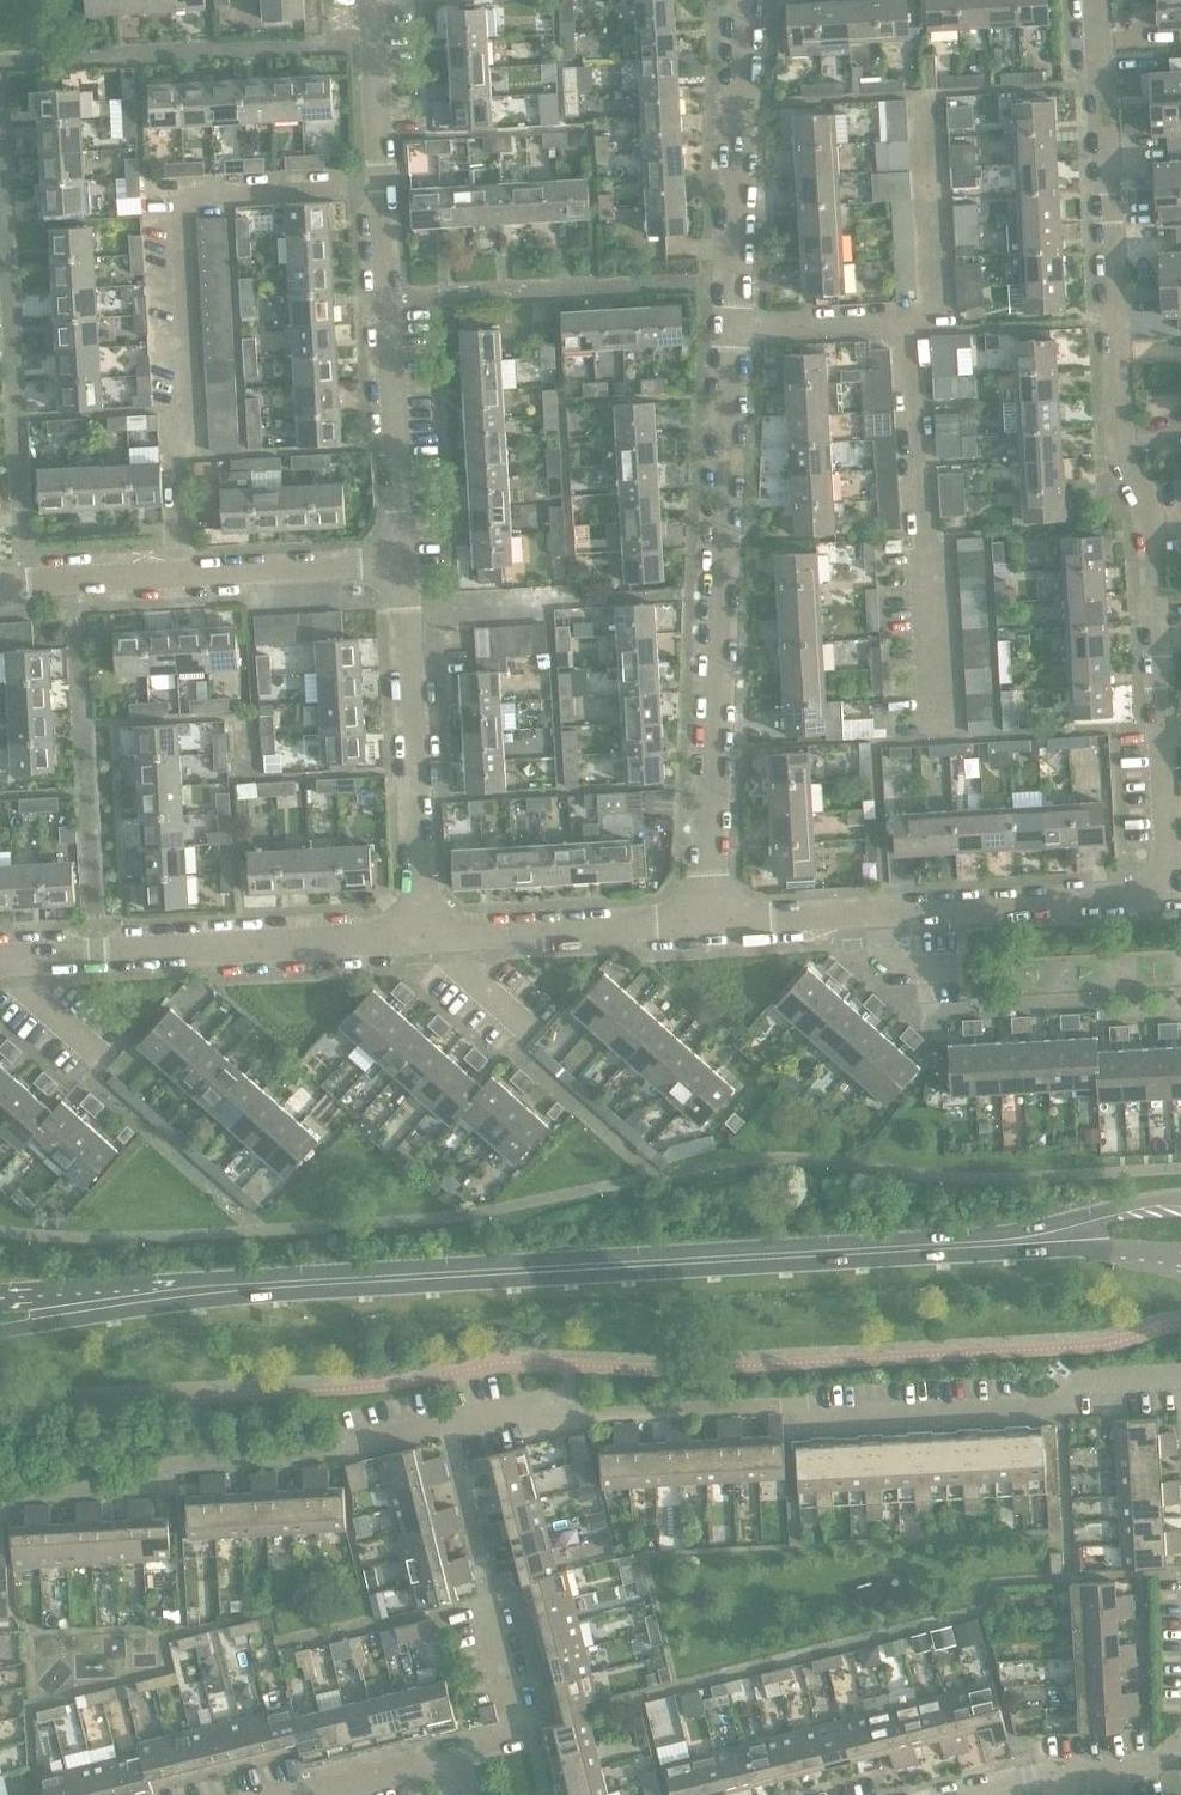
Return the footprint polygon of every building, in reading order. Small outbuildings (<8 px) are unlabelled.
[(116,0),(86,0),(87,15),(117,13),(116,0)] [(117,13),(146,12),(146,0),(116,0),(117,13)] [(146,12),(176,10),(175,0),(146,0),(146,12)] [(176,10),(206,8),(205,0),(175,0),(176,10)] [(264,20),(305,18),(304,0),(263,0),(264,20)] [(479,0),(465,1),(466,10),(480,9),(479,0)] [(637,30),(676,28),(674,0),(636,0),(637,30)] [(848,2),(851,42),(880,41),(878,0),(875,0),(865,1),(864,0),(851,0),(850,2),(848,2)] [(880,41),(911,39),(909,0),(878,0),(880,41)] [(958,0),(928,0),(930,31),(960,29),(958,0)] [(960,29),(990,27),(988,0),(958,0),(960,29)] [(990,27),(1019,25),(1018,0),(988,0),(990,27)] [(1019,25),(1050,24),(1048,0),(1018,0),(1019,25)] [(1160,28),(1180,27),(1180,40),(1180,0),(1159,0),(1160,28)] [(848,2),(819,3),(821,44),(851,42),(848,2)] [(819,3),(788,5),(791,46),(805,45),(806,57),(822,56),(821,44),(819,3)] [(448,11),(449,41),(488,39),(486,9),(480,9),(466,10),(448,11)] [(560,10),(561,22),(575,21),(574,9),(560,10)] [(575,21),(561,22),(562,34),(576,33),(575,21)] [(676,28),(637,30),(639,59),(678,57),(676,28)] [(576,33),(562,34),(562,46),(576,45),(576,33)] [(488,39),(449,41),(451,70),(490,68),(488,39)] [(576,45),(562,46),(563,58),(577,58),(576,45)] [(924,90),(938,89),(936,56),(922,56),(924,90)] [(678,57),(639,59),(641,88),(679,86),(678,57)] [(1152,104),(1180,103),(1180,58),(1170,59),(1171,73),(1150,74),(1152,104)] [(564,68),(564,80),(578,79),(578,67),(564,68)] [(490,68),(451,70),(453,99),(491,97),(490,68)] [(1043,72),(1022,73),(1023,84),(1044,83),(1043,72)] [(1023,84),(1022,73),(1002,74),(1002,85),(1023,84)] [(331,75),(300,77),(302,119),(333,117),(331,75)] [(983,75),(962,77),(963,88),(984,86),(983,75)] [(300,77),(270,79),(272,120),(302,119),(300,77)] [(963,88),(962,77),(941,78),(942,89),(963,88)] [(270,79),(240,81),(242,122),(272,120),(270,79)] [(578,79),(564,80),(565,92),(579,91),(578,79)] [(904,80),(883,81),(884,92),(905,91),(904,80)] [(240,81),(210,82),(212,124),(242,122),(240,81)] [(884,92),(883,81),(862,82),(863,93),(884,92)] [(210,82),(180,84),(182,125),(212,124),(210,82)] [(844,83),(823,85),(824,96),(844,94),(844,83)] [(182,125),(180,84),(149,86),(151,127),(182,125)] [(824,96),(823,85),(802,86),(803,97),(824,96)] [(679,86),(641,88),(642,118),(681,116),(679,86)] [(38,92),(40,123),(81,121),(79,90),(38,92)] [(579,91),(565,92),(566,104),(580,104),(579,91)] [(557,93),(542,94),(543,124),(558,123),(557,93)] [(491,97),(453,99),(454,129),(493,127),(491,97)] [(122,99),(123,118),(136,118),(135,98),(122,99)] [(1013,104),(1015,134),(1056,132),(1054,102),(1013,104)] [(1152,104),(1154,135),(1177,133),(1178,148),(1180,148),(1180,103),(1152,104)] [(580,104),(566,104),(566,117),(580,116),(580,104)] [(973,107),(948,108),(949,130),(974,128),(973,107)] [(887,113),(888,125),(908,124),(907,111),(887,113)] [(795,117),(796,147),(837,145),(836,115),(795,117)] [(681,116),(642,118),(644,147),(683,145),(681,116)] [(136,118),(123,118),(124,137),(137,137),(136,118)] [(81,121),(40,123),(41,153),(83,151),(81,121)] [(1056,132),(1015,134),(1017,164),(1058,162),(1056,132)] [(556,148),(555,133),(543,134),(544,148),(556,148)] [(568,133),(555,133),(556,148),(568,147),(568,133)] [(510,136),(497,137),(498,151),(510,150),(510,136)] [(596,137),(596,149),(610,148),(610,136),(596,137)] [(498,151),(497,137),(485,137),(486,152),(498,151)] [(451,139),(439,140),(440,154),(452,153),(451,139)] [(440,154),(439,140),(427,141),(427,155),(440,154)] [(909,141),(878,142),(879,166),(910,165),(910,161),(909,141)] [(683,145),(644,147),(646,176),(684,174),(683,145)] [(837,145),(796,147),(798,177),(839,175),(837,145)] [(950,146),(951,168),(976,166),(975,145),(950,146)] [(610,148),(596,149),(597,161),(611,160),(610,148)] [(1157,195),(1180,193),(1180,148),(1178,148),(1179,162),(1155,164),(1157,195)] [(83,151),(41,153),(43,183),(84,181),(83,151)] [(324,155),(305,156),(305,169),(324,168),(324,155)] [(305,169),(305,156),(285,157),(286,170),(305,169)] [(263,158),(244,160),(245,173),(264,172),(263,158)] [(125,159),(127,179),(140,178),(139,159),(125,159)] [(245,173),(244,160),(225,161),(226,174),(245,173)] [(203,162),(184,163),(185,176),(204,175),(203,162)] [(1058,162),(1017,164),(1018,194),(1059,191),(1058,162)] [(185,176),(184,163),(165,164),(166,177),(185,176)] [(976,166),(951,168),(953,189),(977,188),(976,166)] [(891,173),(873,174),(874,203),(912,200),(911,182),(911,171),(891,173)] [(684,174),(646,176),(647,205),(686,203),(684,174)] [(839,175),(798,177),(800,206),(841,204),(839,175)] [(140,178),(127,179),(128,198),(141,197),(140,178)] [(588,179),(558,181),(560,219),(590,218),(588,179)] [(84,181),(43,183),(45,214),(86,212),(84,181)] [(558,181),(529,183),(531,221),(560,219),(558,181)] [(529,183),(500,184),(502,223),(531,221),(529,183)] [(500,184),(471,186),(473,225),(502,223),(500,184)] [(471,186),(441,188),(444,226),(473,225),(471,186)] [(444,226),(441,188),(412,189),(414,228),(444,226)] [(1059,191),(1018,194),(1020,223),(1061,220),(1059,191)] [(1157,195),(1159,226),(1180,225),(1180,193),(1157,195)] [(599,195),(600,208),(614,207),(613,194),(599,195)] [(286,204),(288,235),(329,233),(327,202),(286,204)] [(686,203),(647,205),(649,235),(688,233),(686,203)] [(841,204),(800,206),(801,236),(842,234),(841,204)] [(954,206),(955,227),(980,226),(978,204),(954,206)] [(614,207),(600,208),(600,220),(614,219),(614,207)] [(197,219),(198,234),(227,233),(226,218),(197,219)] [(236,219),(237,238),(250,237),(249,218),(236,219)] [(913,219),(893,221),(894,231),(914,230),(913,219)] [(1061,220),(1020,223),(1008,224),(1010,253),(1022,253),(1063,250),(1061,220)] [(50,229),(52,260),(94,257),(92,226),(50,229)] [(980,226),(955,227),(956,249),(981,247),(980,226)] [(914,230),(894,231),(894,241),(915,240),(914,230)] [(227,233),(198,234),(199,249),(228,247),(227,233)] [(329,233),(288,235),(289,265),(331,263),(329,233)] [(842,234),(801,236),(803,266),(844,263),(842,234)] [(130,236),(131,255),(144,254),(143,235),(130,236)] [(250,237),(237,238),(238,257),(251,256),(250,237)] [(228,247),(199,249),(200,263),(228,261),(228,247)] [(1063,250),(1022,253),(1023,282),(1064,280),(1063,250)] [(1162,285),(1180,284),(1180,253),(1160,254),(1162,285)] [(144,254),(131,255),(132,274),(145,273),(144,254)] [(94,257),(52,260),(54,290),(95,287),(94,257)] [(228,261),(200,263),(201,278),(229,276),(228,261)] [(331,263),(289,265),(291,295),(332,293),(331,263)] [(844,263),(803,266),(805,296),(846,294),(844,263)] [(957,265),(958,287),(983,286),(982,264),(957,265)] [(229,276),(201,278),(201,292),(230,290),(229,276)] [(239,279),(240,298),(254,297),(252,278),(239,279)] [(917,278),(897,279),(897,291),(918,290),(917,278)] [(1064,280),(1023,282),(1025,313),(1066,310),(1064,280)] [(1162,285),(1164,316),(1178,315),(1179,330),(1180,330),(1180,284),(1162,285)] [(983,286),(958,287),(959,308),(984,307),(983,286)] [(95,287),(54,290),(56,320),(97,317),(95,287)] [(230,290),(201,292),(202,307),(231,305),(230,290)] [(332,293),(291,295),(293,325),(334,323),(332,293)] [(133,296),(134,315),(148,315),(146,296),(133,296)] [(254,297),(240,298),(241,317),(255,316),(254,297)] [(231,305),(202,307),(203,321),(232,319),(231,305)] [(681,305),(651,307),(653,346),(683,344),(681,305)] [(651,307),(622,309),(624,348),(653,346),(651,307)] [(622,309),(593,311),(595,349),(624,348),(622,309)] [(595,349),(593,311),(563,312),(565,351),(595,349)] [(148,315),(134,315),(135,334),(149,334),(148,315)] [(97,317),(56,320),(57,350),(99,348),(97,317)] [(232,319),(203,321),(204,335),(233,334),(232,319)] [(334,323),(293,325),(294,355),(336,353),(334,323)] [(461,332),(463,362),(501,360),(500,330),(461,332)] [(233,334),(204,335),(205,350),(233,348),(233,334)] [(243,339),(244,358),(257,357),(256,338),(243,339)] [(1015,342),(1017,373),(1057,370),(1056,340),(1015,342)] [(540,344),(541,357),(555,356),(555,344),(540,344)] [(826,344),(803,345),(803,355),(826,353),(826,344)] [(932,347),(934,377),(958,376),(957,346),(932,347)] [(99,348),(57,350),(59,380),(100,378),(99,348)] [(233,348),(205,350),(206,364),(234,363),(233,348)] [(861,370),(862,382),(893,380),(891,350),(871,351),(872,370),(861,370)] [(336,353),(294,355),(296,386),(337,383),(336,353)] [(785,356),(787,386),(828,384),(828,383),(826,353),(803,355),(785,356)] [(137,357),(138,376),(151,375),(150,356),(137,357)] [(555,356),(541,357),(542,369),(556,368),(555,356)] [(257,357),(244,358),(245,377),(258,377),(257,357)] [(501,360),(463,362),(464,391),(503,389),(501,360)] [(234,363),(206,364),(206,379),(235,377),(234,363)] [(1057,370),(1017,373),(1018,402),(1059,400),(1057,370)] [(151,375),(138,376),(139,395),(152,394),(151,375)] [(958,376),(934,377),(935,399),(960,397),(958,376)] [(235,377),(206,379),(207,393),(236,392),(235,377)] [(100,378),(59,380),(61,411),(102,409),(100,378)] [(666,379),(654,380),(655,394),(667,393),(666,379)] [(655,394),(654,380),(642,380),(643,394),(655,394)] [(893,380),(862,382),(864,412),(895,410),(893,380)] [(608,382),(595,383),(596,397),(608,396),(608,382)] [(842,382),(828,383),(828,384),(787,386),(788,416),(830,413),(830,414),(844,414),(842,382)] [(337,383),(296,386),(298,416),(339,413),(337,383)] [(596,397),(595,383),(583,384),(584,398),(596,397)] [(625,383),(614,383),(615,396),(626,395),(625,383)] [(503,389),(464,391),(466,420),(505,418),(503,389)] [(543,391),(544,403),(558,402),(557,390),(543,391)] [(236,392),(207,393),(208,408),(237,406),(236,392)] [(246,399),(247,418),(260,418),(259,399),(246,399)] [(1059,400),(1018,402),(1020,432),(1061,430),(1059,400)] [(558,402),(544,403),(545,415),(559,414),(558,402)] [(616,405),(617,435),(656,433),(654,403),(616,405)] [(237,406),(208,408),(209,422),(238,421),(237,406)] [(895,410),(864,412),(865,441),(896,439),(895,410)] [(339,413),(298,416),(300,447),(341,444),(339,413)] [(831,443),(830,414),(830,413),(788,416),(790,445),(831,443)] [(559,414),(545,415),(545,427),(559,427),(559,414)] [(936,415),(937,437),(962,435),(960,414),(936,415)] [(146,415),(127,416),(128,430),(147,429),(146,415)] [(128,430),(127,416),(108,418),(109,431),(128,430)] [(260,418),(247,418),(248,438),(261,437),(260,418)] [(505,418),(466,420),(468,449),(506,447),(505,418)] [(86,419),(67,420),(68,433),(87,432),(86,419)] [(68,433),(67,420),(48,421),(49,434),(68,433)] [(238,421),(209,422),(210,437),(238,435),(238,421)] [(559,427),(545,427),(546,440),(560,439),(559,427)] [(1061,430),(1020,432),(1021,461),(1062,459),(1061,430)] [(656,433),(617,435),(619,465),(658,462),(656,433)] [(238,435),(210,437),(211,452),(239,450),(238,435)] [(962,435),(937,437),(938,458),(963,457),(962,435)] [(831,443),(790,445),(792,475),(833,473),(831,443)] [(506,447),(468,449),(469,479),(508,476),(506,447)] [(547,449),(547,461),(561,460),(561,448),(547,449)] [(330,454),(311,455),(311,469),(330,467),(330,454)] [(311,469),(311,455),(292,456),(292,470),(311,469)] [(270,458),(250,459),(251,472),(270,471),(270,458)] [(897,458),(877,459),(878,470),(898,469),(897,458)] [(251,472),(250,459),(231,460),(232,473),(251,472)] [(1062,459),(1021,461),(1023,492),(1064,489),(1062,459)] [(561,460),(547,461),(548,473),(562,473),(561,460)] [(658,462),(619,465),(621,494),(659,491),(658,462)] [(161,463),(130,465),(132,506),(163,504),(161,463)] [(130,465),(100,466),(102,508),(132,506),(130,465)] [(100,466),(70,468),(72,509),(102,508),(100,466)] [(72,509),(70,468),(39,470),(41,511),(72,509)] [(898,469),(878,470),(878,481),(898,479),(898,469)] [(562,473),(548,473),(549,486),(563,485),(562,473)] [(833,473),(792,475),(793,505),(835,502),(833,473)] [(939,474),(940,496),(965,495),(964,473),(939,474)] [(508,476),(469,479),(471,508),(510,506),(508,476)] [(343,484),(312,485),(315,527),(346,525),(343,484)] [(312,485),(282,487),(285,528),(315,527),(312,485)] [(563,485),(549,486),(549,498),(563,497),(563,485)] [(282,487),(252,489),(254,530),(285,528),(282,487)] [(254,530),(252,489),(221,490),(223,532),(254,530)] [(1064,489),(1023,492),(1025,521),(1066,519),(1064,489)] [(659,491),(621,494),(622,523),(661,520),(659,491)] [(965,495),(940,496),(941,517),(966,516),(965,495)] [(835,502),(793,505),(795,535),(836,533),(835,502)] [(510,506),(471,508),(473,537),(512,535),(510,506)] [(550,507),(551,520),(565,519),(564,506),(550,507)] [(900,517),(880,518),(881,530),(901,529),(900,517)] [(565,519),(551,520),(551,532),(565,531),(565,519)] [(661,520),(622,523),(624,552),(663,550),(661,520)] [(565,531),(551,532),(552,544),(566,543),(565,531)] [(512,535),(473,537),(475,567),(478,567),(479,583),(503,582),(502,565),(513,565),(512,535)] [(1062,539),(1064,569),(1104,566),(1103,536),(1062,539)] [(958,540),(959,553),(984,551),(983,538),(958,540)] [(901,541),(887,541),(888,552),(901,551),(901,541)] [(1004,542),(993,543),(994,563),(1005,563),(1004,542)] [(566,543),(552,544),(553,556),(567,555),(566,543)] [(663,550),(624,552),(626,582),(665,580),(663,550)] [(877,571),(876,550),(865,550),(866,571),(877,571)] [(984,551),(959,553),(959,566),(985,564),(984,551)] [(777,555),(778,586),(819,583),(818,553),(777,555)] [(985,564),(959,566),(960,579),(985,576),(985,564)] [(1104,566),(1064,569),(1065,599),(1106,596),(1104,566)] [(985,576),(960,579),(961,591),(986,589),(985,576)] [(995,582),(996,602),(1008,602),(1006,581),(995,582)] [(819,583),(778,586),(780,615),(821,613),(819,583)] [(867,589),(868,610),(879,609),(878,589),(867,589)] [(986,589),(961,591),(962,604),(987,602),(986,589)] [(1106,596),(1065,599),(1067,628),(1108,626),(1106,596)] [(987,602),(962,604),(962,617),(988,615),(987,602)] [(1008,602),(996,602),(998,623),(1009,623),(1008,602)] [(617,606),(618,636),(657,634),(655,604),(617,606)] [(879,609),(868,610),(870,631),(881,630),(879,609)] [(342,611),(327,612),(329,641),(344,640),(342,611)] [(327,612),(313,613),(314,642),(317,642),(317,641),(329,641),(327,612)] [(313,613),(298,614),(300,643),(314,642),(313,613)] [(821,613),(780,615),(782,645),(823,642),(821,613)] [(298,614),(284,615),(285,644),(300,643),(298,614)] [(284,615),(269,616),(271,644),(285,644),(284,615)] [(988,615),(962,617),(963,630),(989,628),(988,615)] [(271,644),(269,616),(254,617),(256,645),(271,644)] [(32,622),(17,623),(19,651),(34,650),(32,622)] [(17,623),(3,624),(5,652),(6,652),(19,651),(17,623)] [(546,624),(532,625),(534,654),(548,653),(546,624)] [(532,625),(518,626),(520,655),(534,654),(532,625)] [(518,626),(504,627),(505,656),(507,656),(520,655),(518,626)] [(556,627),(557,639),(571,638),(570,626),(556,627)] [(1108,626),(1067,628),(1069,658),(1109,655),(1108,626)] [(236,627),(205,628),(208,670),(238,668),(236,627)] [(504,627),(490,628),(491,657),(505,656),(504,627)] [(205,628),(175,630),(178,672),(208,670),(205,628)] [(491,657),(490,628),(475,628),(477,658),(491,657)] [(989,628),(963,630),(964,643),(989,641),(989,628)] [(175,630),(145,632),(148,673),(178,672),(175,630)] [(148,673),(145,632),(114,633),(117,675),(148,673)] [(657,634),(618,636),(620,665),(659,663),(657,634)] [(571,638),(557,639),(557,651),(571,650),(571,638)] [(317,641),(317,642),(319,672),(360,670),(358,639),(344,640),(329,641),(317,641)] [(989,641),(964,643),(965,656),(990,654),(989,641)] [(999,641),(1000,662),(1011,661),(1010,641),(999,641)] [(823,642),(782,645),(784,675),(825,672),(823,642)] [(871,649),(872,669),(883,669),(882,648),(871,649)] [(6,652),(6,653),(0,653),(0,683),(8,683),(49,680),(47,649),(34,650),(19,651),(6,652)] [(990,654),(965,656),(966,669),(991,667),(990,654)] [(1109,655),(1069,658),(1070,688),(1111,685),(1109,655)] [(257,657),(258,676),(271,675),(270,656),(257,657)] [(478,672),(461,673),(463,703),(501,701),(500,672),(507,672),(507,656),(505,656),(491,657),(477,658),(478,672)] [(1011,661),(1000,662),(1001,683),(1012,682),(1011,661)] [(659,663),(620,665),(622,694),(660,692),(659,663)] [(991,667),(966,669),(966,682),(992,680),(991,667)] [(883,669),(872,669),(873,690),(884,690),(883,669)] [(360,670),(319,672),(320,702),(362,700),(360,670)] [(559,673),(559,685),(574,685),(573,672),(559,673)] [(825,672),(784,675),(785,704),(826,702),(825,672)] [(271,675),(258,676),(259,695),(272,694),(271,675)] [(49,680),(8,683),(9,713),(51,710),(49,680)] [(992,680),(966,682),(967,694),(992,692),(992,680)] [(574,685),(559,685),(560,698),(574,697),(574,685)] [(1111,685),(1070,688),(1072,718),(1113,715),(1111,685)] [(660,692),(622,694),(623,723),(662,721),(660,692)] [(992,692),(967,694),(968,707),(993,705),(992,692)] [(574,697),(560,698),(561,710),(575,709),(574,697)] [(228,699),(209,700),(210,713),(229,712),(228,699)] [(210,713),(209,700),(190,701),(191,714),(210,713)] [(362,700),(320,702),(322,732),(363,730),(362,700)] [(501,701),(463,703),(464,733),(503,730),(501,701)] [(842,701),(826,702),(785,704),(787,735),(826,732),(827,740),(844,739),(842,701)] [(1013,701),(1002,701),(1003,722),(1015,722),(1013,701)] [(168,702),(149,703),(150,716),(169,715),(168,702)] [(150,716),(149,703),(130,704),(131,718),(150,716)] [(993,705),(968,707),(969,720),(994,718),(993,705)] [(886,728),(885,707),(874,708),(875,729),(886,728)] [(575,709),(561,710),(562,722),(576,721),(575,709)] [(51,710),(9,713),(11,743),(53,740),(51,710)] [(260,717),(261,736),(274,735),(273,716),(260,717)] [(994,718),(969,720),(970,733),(995,731),(994,718)] [(662,721),(623,723),(625,753),(664,751),(662,721)] [(136,727),(138,758),(179,755),(178,725),(136,727)] [(363,730),(322,732),(324,763),(365,761),(363,730)] [(503,730),(464,733),(466,762),(505,760),(503,730)] [(562,732),(563,744),(577,743),(576,731),(562,732)] [(213,734),(214,753),(227,753),(226,734),(213,734)] [(274,735),(261,736),(262,755),(275,754),(274,735)] [(1090,736),(1069,737),(1070,749),(1090,747),(1090,736)] [(1070,749),(1069,737),(1048,739),(1049,750),(1070,749)] [(53,740),(11,743),(13,774),(54,771),(53,740)] [(1030,740),(1009,741),(1010,752),(1031,751),(1030,740)] [(1010,752),(1009,741),(989,742),(989,753),(1010,752)] [(577,743),(563,744),(564,756),(578,755),(577,743)] [(971,743),(950,745),(951,756),(972,754),(971,743)] [(951,756),(950,745),(929,746),(930,757),(951,756)] [(912,747),(890,748),(891,759),(912,758),(912,747)] [(664,751),(625,753),(627,783),(665,781),(664,751)] [(227,753),(214,753),(215,773),(228,772),(227,753)] [(769,755),(770,785),(811,783),(810,753),(769,755)] [(179,755),(138,758),(140,788),(181,785),(179,755)] [(578,755),(564,756),(564,768),(579,767),(578,755)] [(861,759),(862,779),(873,779),(872,758),(861,759)] [(505,760),(466,762),(468,792),(507,790),(505,760)] [(579,767),(564,768),(565,780),(579,780),(579,767)] [(355,778),(336,779),(336,792),(356,791),(355,778)] [(336,792),(336,779),(317,780),(317,794),(336,792)] [(873,779),(862,779),(863,800),(874,799),(873,779)] [(295,782),(276,783),(276,796),(295,795),(295,782)] [(276,796),(276,783),(256,784),(257,797),(276,796)] [(811,783),(770,785),(772,815),(813,812),(811,783)] [(181,785),(140,788),(142,818),(183,815),(181,785)] [(626,792),(597,794),(598,808),(599,814),(627,813),(626,792)] [(216,794),(217,813),(230,813),(229,794),(216,794)] [(598,808),(597,794),(585,795),(586,809),(598,808)] [(57,797),(38,799),(39,812),(58,811),(57,797)] [(540,811),(539,797),(527,798),(528,812),(540,811)] [(552,797),(539,797),(540,811),(553,811),(552,797)] [(39,812),(38,799),(19,800),(20,813),(39,812)] [(493,800),(481,801),(481,815),(494,814),(493,800)] [(481,815),(481,801),(468,801),(469,815),(481,815)] [(1103,802),(1073,804),(1075,845),(1106,843),(1103,802)] [(1073,804),(1043,805),(1046,846),(1075,845),(1073,804)] [(1043,805),(1014,807),(1016,848),(1046,846),(1043,805)] [(1014,807),(984,809),(987,850),(988,850),(991,852),(1001,852),(1003,849),(1016,848),(1014,807)] [(984,809),(954,811),(957,852),(987,850),(984,809)] [(954,811),(925,813),(927,853),(957,852),(954,811)] [(813,812),(772,815),(774,844),(815,842),(813,812)] [(230,813),(217,813),(218,833),(231,832),(230,813)] [(927,853),(925,813),(894,814),(897,855),(927,853)] [(183,815),(142,818),(144,848),(185,846),(183,815)] [(865,819),(866,840),(877,839),(876,818),(865,819)] [(585,842),(571,843),(573,882),(602,880),(600,841),(599,823),(584,824),(585,842)] [(877,839),(866,840),(867,861),(878,860),(877,839)] [(630,840),(600,841),(602,880),(632,878),(630,845),(630,840)] [(815,842),(774,844),(775,875),(816,873),(815,842)] [(571,843),(542,845),(544,883),(573,882),(571,843)] [(647,844),(630,845),(632,878),(649,877),(647,844)] [(370,845),(339,847),(342,888),(373,887),(370,845)] [(542,845),(512,846),(514,885),(544,883),(542,845)] [(185,846),(144,848),(145,878),(186,876),(185,846)] [(512,846),(483,848),(485,887),(514,885),(512,846)] [(339,847),(309,849),(312,890),(342,888),(339,847)] [(485,887),(483,848),(453,850),(455,889),(485,887)] [(309,849),(279,851),(282,892),(312,890),(309,849)] [(282,892),(279,851),(248,852),(251,894),(282,892)] [(220,854),(221,873),(234,873),(233,854),(220,854)] [(73,862),(42,864),(45,905),(76,903),(73,862)] [(42,864),(12,866),(15,907),(45,905),(42,864)] [(0,866),(0,908),(15,907),(12,866),(0,866)] [(234,873),(221,873),(222,893),(235,892),(234,873)] [(186,876),(145,878),(147,909),(188,906),(186,876)] [(827,972),(834,979),(844,968),(837,961),(827,972)] [(844,968),(834,979),(841,985),(851,974),(844,968)] [(534,969),(531,973),(535,977),(539,973),(534,969)] [(776,1006),(795,1023),(828,986),(809,969),(776,1006)] [(572,1011),(591,1028),(624,991),(605,974),(572,1011)] [(391,993),(399,1000),(408,988),(401,982),(391,993)] [(828,986),(795,1023),(813,1039),(846,1002),(828,986)] [(408,988),(399,1000),(406,1006),(416,995),(408,988)] [(340,1027),(359,1044),(392,1007),(373,990),(340,1027)] [(624,991),(591,1028),(610,1044),(643,1007),(624,991)] [(864,1005),(871,1011),(881,1000),(873,994),(864,1005)] [(881,1000),(871,1011),(878,1018),(888,1006),(881,1000)] [(846,1002),(813,1039),(832,1055),(864,1018),(846,1002)] [(392,1007),(359,1044),(378,1060),(410,1023),(392,1007)] [(643,1007),(610,1044),(628,1060),(661,1023),(643,1007)] [(138,1046),(157,1063),(190,1026),(171,1009),(138,1046)] [(1071,1029),(1070,1014),(1061,1015),(1062,1030),(1071,1029)] [(1080,1014),(1070,1014),(1071,1029),(1081,1029),(1080,1014)] [(428,1026),(435,1032),(445,1021),(438,1015),(428,1026)] [(243,1016),(234,1026),(245,1036),(254,1025),(243,1016)] [(1022,1032),(1022,1017),(1012,1018),(1013,1033),(1022,1032)] [(1031,1017),(1022,1017),(1022,1032),(1032,1031),(1031,1017)] [(864,1018),(832,1055),(850,1071),(883,1034),(864,1018)] [(982,1019),(973,1020),(974,1035),(983,1034),(982,1019)] [(974,1035),(973,1020),(963,1021),(964,1035),(974,1035)] [(445,1021),(435,1032),(442,1039),(452,1027),(445,1021)] [(410,1023),(378,1060),(396,1076),(429,1039),(410,1023)] [(661,1023),(628,1060),(646,1077),(679,1040),(661,1023)] [(1169,1038),(1169,1023),(1159,1024),(1160,1039),(1169,1038)] [(1178,1023),(1169,1023),(1169,1038),(1179,1038),(1178,1023)] [(1129,1025),(1120,1026),(1121,1041),(1130,1040),(1129,1025)] [(190,1026),(157,1063),(176,1079),(209,1042),(190,1026)] [(900,1037),(907,1044),(917,1032),(910,1026),(900,1037)] [(1121,1041),(1120,1026),(1110,1027),(1111,1041),(1121,1041)] [(917,1032),(907,1044),(914,1050),(924,1039),(917,1032)] [(883,1034),(850,1071),(868,1088),(901,1051),(883,1034)] [(1098,1037),(1072,1039),(1075,1088),(1098,1087),(1099,1087),(1097,1052),(1098,1052),(1098,1037)] [(5,1056),(15,1045),(8,1039),(0,1048),(0,1052),(5,1056)] [(429,1039),(396,1076),(414,1092),(447,1055),(429,1039)] [(1072,1039),(1047,1040),(1050,1090),(1075,1088),(1072,1039)] [(679,1040),(646,1077),(664,1093),(697,1056),(679,1040)] [(1047,1040),(1023,1042),(1026,1091),(1050,1090),(1047,1040)] [(209,1042),(176,1079),(194,1095),(227,1058),(209,1042)] [(1023,1042),(999,1043),(1001,1093),(1026,1091),(1023,1042)] [(999,1043),(974,1044),(977,1094),(1001,1093),(999,1043)] [(977,1094),(974,1044),(949,1046),(951,1095),(977,1094)] [(15,1045),(5,1056),(12,1063),(22,1052),(15,1045)] [(464,1058),(472,1065),(481,1054),(474,1047),(464,1058)] [(1170,1048),(1173,1097),(1180,1097),(1180,1047),(1170,1048)] [(534,1055),(553,1071),(559,1064),(541,1048),(534,1055)] [(1170,1048),(1146,1049),(1149,1099),(1173,1097),(1170,1048)] [(1146,1049),(1121,1051),(1124,1100),(1149,1099),(1146,1049)] [(901,1051),(868,1088),(887,1105),(920,1068),(901,1051)] [(1099,1087),(1098,1087),(1098,1101),(1124,1100),(1121,1051),(1098,1052),(1097,1052),(1099,1087)] [(481,1054),(472,1065),(479,1071),(489,1060),(481,1054)] [(447,1055),(414,1092),(432,1109),(465,1072),(447,1055)] [(697,1056),(664,1093),(683,1109),(716,1072),(697,1056)] [(227,1058),(194,1095),(212,1111),(245,1074),(227,1058)] [(559,1064),(553,1071),(571,1088),(577,1081),(559,1064)] [(17,1080),(0,1065),(0,1099),(17,1080)] [(511,1080),(518,1086),(528,1075),(520,1069),(511,1080)] [(35,1082),(42,1089),(52,1078),(44,1071),(35,1082)] [(465,1072),(432,1109),(452,1126),(461,1115),(460,1114),(483,1088),(482,1087),(465,1072)] [(716,1072),(683,1109),(702,1126),(735,1089),(716,1072)] [(245,1074),(212,1111),(230,1128),(263,1091),(245,1074)] [(787,1074),(779,1082),(793,1094),(800,1085),(787,1074)] [(107,1082),(125,1098),(132,1091),(114,1075),(107,1082)] [(528,1075),(518,1086),(525,1093),(535,1082),(528,1075)] [(460,1114),(461,1115),(478,1130),(511,1093),(492,1076),(482,1087),(483,1088),(460,1114)] [(52,1078),(42,1089),(49,1095),(59,1084),(52,1078)] [(0,1099),(0,1131),(2,1133),(35,1096),(17,1080),(0,1099)] [(577,1081),(571,1088),(589,1104),(596,1097),(577,1081)] [(132,1091),(125,1098),(144,1115),(150,1108),(132,1091)] [(263,1091),(230,1128),(249,1144),(282,1107),(263,1091)] [(81,1104),(88,1110),(98,1099),(91,1093),(81,1104)] [(511,1093),(478,1130),(497,1146),(530,1109),(511,1093)] [(35,1096),(2,1133),(21,1150),(31,1139),(30,1139),(53,1112),(53,1111),(35,1096)] [(596,1097),(589,1104),(607,1120),(614,1113),(596,1097)] [(98,1099),(88,1110),(95,1117),(105,1106),(98,1099)] [(30,1139),(31,1139),(48,1155),(81,1118),(62,1101),(53,1111),(53,1112),(30,1139)] [(558,1102),(548,1113),(555,1119),(565,1108),(558,1102)] [(282,1107),(249,1144),(267,1160),(300,1123),(282,1107)] [(150,1108),(144,1115),(162,1131),(168,1124),(150,1108)] [(530,1109),(497,1146),(516,1164),(549,1126),(530,1109)] [(614,1113),(607,1120),(626,1136),(632,1129),(614,1113)] [(362,1116),(354,1125),(371,1140),(379,1132),(362,1116)] [(81,1118),(48,1155),(67,1171),(100,1134),(81,1118)] [(989,1122),(981,1123),(981,1133),(990,1133),(989,1122)] [(300,1123),(267,1160),(286,1177),(319,1140),(300,1123)] [(168,1124),(162,1131),(180,1147),(187,1140),(168,1124)] [(128,1126),(118,1137),(125,1144),(135,1133),(128,1126)] [(632,1129),(626,1136),(644,1153),(650,1146),(632,1129)] [(1100,1132),(1086,1132),(1086,1143),(1101,1142),(1100,1132)] [(100,1134),(67,1171),(86,1188),(119,1151),(100,1134)] [(187,1140),(180,1147),(198,1163),(205,1156),(187,1140)] [(693,1140),(669,1146),(673,1160),(696,1153),(693,1140)] [(972,1141),(963,1142),(963,1152),(973,1151),(972,1141)] [(650,1146),(644,1153),(662,1169),(669,1162),(650,1146)] [(205,1156),(198,1163),(217,1180),(223,1173),(205,1156)] [(223,1173),(217,1180),(235,1196),(241,1189),(223,1173)] [(241,1189),(235,1196),(253,1212),(260,1205),(241,1189)] [(55,1213),(50,1218),(59,1226),(67,1218),(62,1213),(55,1213)] [(770,1436),(757,1436),(759,1478),(787,1477),(783,1416),(769,1417),(770,1436)] [(743,1418),(730,1419),(734,1480),(759,1478),(757,1436),(744,1437),(743,1418)] [(1115,1421),(1117,1446),(1177,1443),(1176,1431),(1160,1432),(1159,1418),(1115,1421)] [(719,1438),(706,1439),(708,1481),(734,1480),(730,1419),(718,1420),(719,1438)] [(692,1421),(679,1422),(682,1482),(708,1481),(706,1439),(693,1440),(692,1421)] [(667,1441),(654,1442),(656,1484),(682,1482),(679,1422),(666,1423),(667,1441)] [(640,1424),(627,1425),(631,1485),(656,1484),(654,1442),(641,1443),(640,1424)] [(631,1485),(627,1425),(614,1425),(615,1444),(601,1445),(603,1487),(631,1485)] [(1043,1432),(1019,1434),(1023,1511),(1031,1511),(1030,1494),(1048,1493),(1047,1488),(1047,1478),(1046,1468),(1046,1458),(1045,1448),(1058,1448),(1058,1447),(1057,1425),(1042,1426),(1043,1432)] [(585,1432),(572,1436),(570,1436),(577,1463),(592,1459),(585,1432)] [(1019,1434),(995,1435),(998,1496),(1014,1495),(1015,1512),(1023,1511),(1019,1434)] [(995,1435),(970,1436),(975,1514),(983,1513),(982,1497),(998,1496),(995,1435)] [(970,1436),(946,1438),(949,1499),(965,1498),(966,1514),(975,1514),(970,1436)] [(946,1438),(922,1439),(926,1517),(934,1516),(933,1499),(949,1499),(946,1438)] [(922,1439),(897,1441),(900,1501),(917,1500),(918,1517),(926,1517),(922,1439)] [(897,1441),(872,1442),(876,1519),(884,1519),(883,1502),(900,1501),(897,1441)] [(872,1442),(848,1443),(851,1504),(867,1503),(868,1520),(876,1519),(872,1442)] [(848,1443),(823,1445),(827,1522),(836,1522),(835,1505),(851,1504),(848,1443)] [(1177,1443),(1117,1446),(1118,1471),(1162,1468),(1162,1455),(1178,1454),(1177,1443)] [(823,1445),(799,1446),(797,1446),(801,1507),(818,1506),(819,1523),(827,1522),(823,1445)] [(380,1456),(387,1483),(446,1468),(443,1456),(424,1460),(421,1446),(380,1456)] [(490,1471),(493,1483),(534,1473),(527,1447),(469,1461),(472,1475),(490,1471)] [(1045,1448),(1046,1458),(1058,1457),(1058,1448),(1045,1448)] [(1058,1457),(1046,1458),(1046,1468),(1059,1467),(1058,1457)] [(362,1461),(348,1464),(347,1465),(353,1491),(368,1487),(362,1461)] [(1059,1467),(1046,1468),(1047,1478),(1059,1477),(1059,1467)] [(329,1468),(317,1469),(320,1530),(347,1528),(345,1486),(331,1487),(329,1468)] [(446,1468),(387,1483),(393,1508),(434,1498),(430,1485),(449,1480),(446,1468)] [(1162,1468),(1118,1471),(1119,1495),(1180,1492),(1179,1480),(1163,1481),(1162,1468)] [(305,1489),(292,1489),(294,1531),(320,1530),(317,1469),(304,1470),(305,1489)] [(278,1471),(265,1472),(269,1533),(294,1531),(292,1489),(279,1490),(278,1471)] [(253,1492),(240,1492),(243,1534),(269,1533),(265,1472),(252,1473),(253,1492)] [(478,1500),(481,1513),(540,1498),(534,1473),(493,1483),(496,1496),(478,1500)] [(226,1474),(213,1475),(217,1536),(243,1534),(240,1492),(227,1493),(226,1474)] [(596,1474),(580,1478),(583,1488),(598,1484),(596,1474)] [(217,1536),(213,1475),(201,1476),(202,1495),(187,1496),(190,1537),(217,1536)] [(1059,1477),(1047,1478),(1047,1488),(1060,1488),(1059,1477)] [(595,1486),(577,1490),(580,1503),(598,1499),(595,1486)] [(1060,1488),(1047,1488),(1048,1493),(1048,1498),(1060,1497),(1060,1488)] [(1180,1492),(1119,1495),(1121,1519),(1165,1517),(1165,1504),(1180,1503),(1180,1492)] [(1060,1497),(1048,1498),(1049,1508),(1061,1508),(1060,1497)] [(434,1498),(393,1508),(399,1533),(458,1518),(455,1506),(437,1510),(434,1498)] [(540,1498),(481,1513),(484,1525),(503,1521),(506,1533),(546,1523),(540,1498)] [(130,1519),(117,1520),(119,1562),(145,1560),(141,1499),(128,1500),(130,1519)] [(154,1499),(141,1499),(145,1560),(172,1559),(170,1517),(155,1518),(154,1499)] [(102,1502),(90,1503),(93,1563),(119,1562),(117,1520),(104,1521),(102,1502)] [(78,1522),(65,1523),(67,1565),(93,1563),(90,1503),(77,1503),(78,1522)] [(51,1505),(38,1506),(42,1566),(67,1565),(65,1523),(52,1524),(51,1505)] [(42,1566),(38,1506),(25,1506),(26,1525),(12,1526),(14,1568),(42,1566)] [(1061,1508),(1049,1508),(1049,1518),(1062,1517),(1061,1508)] [(603,1511),(589,1514),(593,1529),(607,1526),(603,1511)] [(1062,1517),(1049,1518),(1050,1529),(1062,1528),(1062,1517)] [(1121,1519),(1122,1544),(1180,1540),(1180,1529),(1166,1530),(1165,1517),(1121,1519)] [(458,1518),(399,1533),(405,1558),(446,1548),(443,1535),(461,1531),(458,1518)] [(491,1551),(494,1563),(552,1548),(546,1523),(506,1533),(509,1546),(491,1551)] [(1122,1544),(1124,1570),(1168,1567),(1167,1553),(1180,1552),(1180,1540),(1122,1544)] [(446,1548),(405,1558),(412,1583),(470,1568),(467,1556),(449,1560),(446,1548)] [(552,1548),(494,1563),(497,1575),(515,1571),(518,1585),(527,1583),(526,1582),(558,1573),(558,1572),(552,1548)] [(1051,1552),(1052,1563),(1064,1562),(1064,1552),(1051,1552)] [(1086,1557),(1076,1558),(1077,1572),(1086,1572),(1086,1557)] [(1064,1562),(1052,1563),(1052,1574),(1065,1573),(1064,1562)] [(633,1566),(637,1580),(647,1578),(644,1563),(633,1566)] [(376,1568),(365,1571),(365,1572),(368,1584),(369,1586),(380,1584),(376,1568)] [(470,1568),(412,1583),(418,1609),(459,1599),(455,1586),(473,1581),(470,1568)] [(526,1582),(527,1583),(533,1607),(573,1596),(566,1570),(558,1572),(558,1573),(526,1582)] [(647,1578),(637,1580),(640,1595),(651,1592),(647,1578)] [(1116,1581),(1072,1584),(1073,1609),(1134,1606),(1133,1594),(1117,1595),(1116,1581)] [(9,1605),(9,1590),(0,1591),(0,1606),(9,1605)] [(573,1596),(533,1607),(539,1632),(579,1622),(573,1596)] [(245,1600),(231,1601),(232,1612),(246,1611),(245,1600)] [(385,1601),(373,1604),(377,1619),(389,1617),(385,1601)] [(0,1606),(0,1621),(10,1620),(9,1605),(0,1606)] [(1134,1606),(1073,1609),(1075,1634),(1119,1631),(1118,1618),(1134,1617),(1134,1606)] [(181,1609),(165,1610),(165,1622),(182,1622),(181,1609)] [(646,1616),(649,1631),(660,1628),(656,1614),(646,1616)] [(432,1618),(406,1625),(409,1640),(436,1634),(432,1618)] [(259,1619),(244,1623),(247,1633),(261,1630),(259,1619)] [(979,1620),(955,1626),(960,1647),(984,1641),(979,1620)] [(579,1622),(539,1632),(545,1657),(586,1647),(579,1622)] [(247,1633),(244,1623),(230,1627),(232,1637),(247,1633)] [(406,1625),(396,1627),(399,1643),(409,1640),(406,1625)] [(953,1626),(932,1631),(936,1650),(957,1645),(953,1626)] [(660,1628),(649,1631),(653,1646),(663,1643),(660,1628)] [(1119,1631),(1075,1634),(1076,1658),(1136,1655),(1136,1643),(1120,1644),(1119,1631)] [(208,1632),(193,1636),(196,1646),(211,1642),(208,1632)] [(927,1633),(913,1636),(916,1650),(931,1646),(927,1633)] [(196,1646),(193,1636),(179,1639),(182,1650),(196,1646)] [(360,1636),(350,1638),(353,1653),(364,1650),(360,1636)] [(902,1639),(884,1643),(887,1656),(906,1652),(902,1639)] [(877,1645),(859,1649),(862,1662),(869,1667),(882,1663),(877,1645)] [(586,1647),(545,1657),(551,1683),(592,1672),(586,1647)] [(310,1648),(300,1651),(296,1651),(300,1667),(304,1666),(303,1665),(314,1663),(310,1648)] [(364,1650),(353,1653),(357,1667),(368,1665),(364,1650)] [(842,1654),(827,1657),(830,1668),(844,1664),(842,1654)] [(1136,1655),(1076,1658),(1077,1682),(1122,1680),(1121,1667),(1137,1666),(1136,1655)] [(830,1668),(827,1657),(813,1661),(815,1671),(830,1668)] [(303,1665),(304,1666),(307,1680),(317,1677),(314,1663),(303,1665)] [(659,1669),(662,1683),(673,1681),(669,1666),(659,1669)] [(791,1666),(776,1670),(779,1680),(794,1677),(791,1666)] [(779,1680),(776,1670),(762,1674),(765,1684),(779,1680)] [(592,1672),(551,1683),(561,1723),(590,1716),(586,1702),(598,1699),(592,1672)] [(656,1672),(647,1675),(650,1685),(659,1682),(656,1672)] [(166,1675),(152,1678),(154,1689),(169,1685),(166,1675)] [(154,1689),(152,1678),(137,1682),(140,1692),(154,1689)] [(447,1679),(420,1686),(432,1732),(458,1726),(447,1679)] [(740,1679),(726,1683),(728,1693),(743,1689),(740,1679)] [(1122,1680),(1077,1682),(1079,1707),(1139,1703),(1139,1692),(1122,1693),(1122,1680)] [(994,1682),(968,1688),(978,1729),(991,1726),(995,1744),(1009,1741),(994,1682)] [(728,1693),(726,1683),(711,1686),(714,1697),(728,1693)] [(420,1686),(395,1692),(407,1739),(432,1732),(420,1686)] [(116,1687),(101,1691),(104,1701),(118,1697),(116,1687)] [(914,1687),(889,1693),(908,1766),(920,1763),(916,1745),(928,1741),(918,1701),(914,1687)] [(701,1688),(682,1693),(688,1715),(706,1710),(701,1688)] [(968,1688),(943,1695),(958,1753),(970,1750),(966,1732),(978,1729),(968,1688)] [(104,1701),(101,1691),(87,1694),(90,1705),(104,1701)] [(395,1692),(370,1698),(382,1745),(407,1739),(395,1692)] [(864,1699),(868,1713),(878,1754),(891,1751),(895,1769),(908,1766),(889,1693),(864,1699)] [(943,1695),(918,1701),(928,1741),(941,1738),(945,1756),(958,1753),(943,1695)] [(370,1698),(345,1704),(357,1751),(382,1745),(370,1698)] [(1139,1703),(1079,1707),(1080,1733),(1124,1730),(1123,1716),(1140,1715),(1139,1703)] [(293,1704),(267,1711),(277,1752),(301,1746),(302,1745),(295,1717),(296,1716),(293,1704)] [(345,1704),(320,1711),(332,1757),(357,1751),(345,1704)] [(480,1707),(484,1724),(499,1720),(495,1704),(480,1707)] [(67,1705),(52,1708),(55,1719),(69,1715),(67,1705)] [(55,1719),(52,1708),(38,1712),(40,1722),(55,1719)] [(267,1711),(242,1717),(252,1758),(277,1752),(267,1711)] [(320,1711),(296,1716),(295,1717),(302,1745),(301,1746),(305,1764),(332,1757),(320,1711)] [(868,1713),(843,1719),(853,1760),(878,1754),(868,1713)] [(543,1727),(550,1754),(596,1742),(590,1716),(561,1723),(543,1727)] [(633,1718),(636,1733),(647,1730),(643,1716),(633,1718)] [(242,1717),(216,1724),(226,1764),(252,1758),(242,1717)] [(843,1719),(817,1726),(827,1766),(853,1760),(843,1719)] [(216,1724),(191,1730),(201,1770),(226,1764),(216,1724)] [(817,1726),(792,1732),(802,1773),(827,1766),(817,1726)] [(191,1730),(166,1736),(176,1777),(201,1770),(191,1730)] [(647,1730),(636,1733),(640,1747),(650,1745),(647,1730)] [(792,1732),(767,1738),(777,1779),(802,1773),(792,1732)] [(140,1742),(142,1751),(143,1751),(151,1783),(152,1782),(176,1777),(166,1736),(140,1742)] [(767,1738),(742,1744),(752,1785),(777,1779),(767,1738)] [(596,1742),(550,1754),(556,1779),(602,1767),(596,1742)] [(742,1744),(716,1751),(727,1791),(752,1785),(742,1744)] [(142,1751),(118,1757),(127,1794),(138,1794),(154,1791),(152,1782),(151,1783),(143,1751),(142,1751)] [(691,1757),(701,1794),(714,1794),(727,1791),(716,1751),(691,1757)] [(93,1763),(101,1794),(127,1794),(118,1757),(93,1763)] [(691,1757),(665,1763),(673,1794),(701,1794),(691,1757)] [(68,1769),(74,1794),(101,1794),(93,1763),(68,1769)] [(556,1779),(560,1794),(599,1794),(609,1793),(602,1767),(556,1779)] [(68,1769),(41,1776),(46,1794),(74,1794),(68,1769)] [(642,1774),(644,1784),(659,1780),(657,1770),(642,1774)] [(644,1784),(647,1794),(663,1794),(659,1780),(644,1784)]
